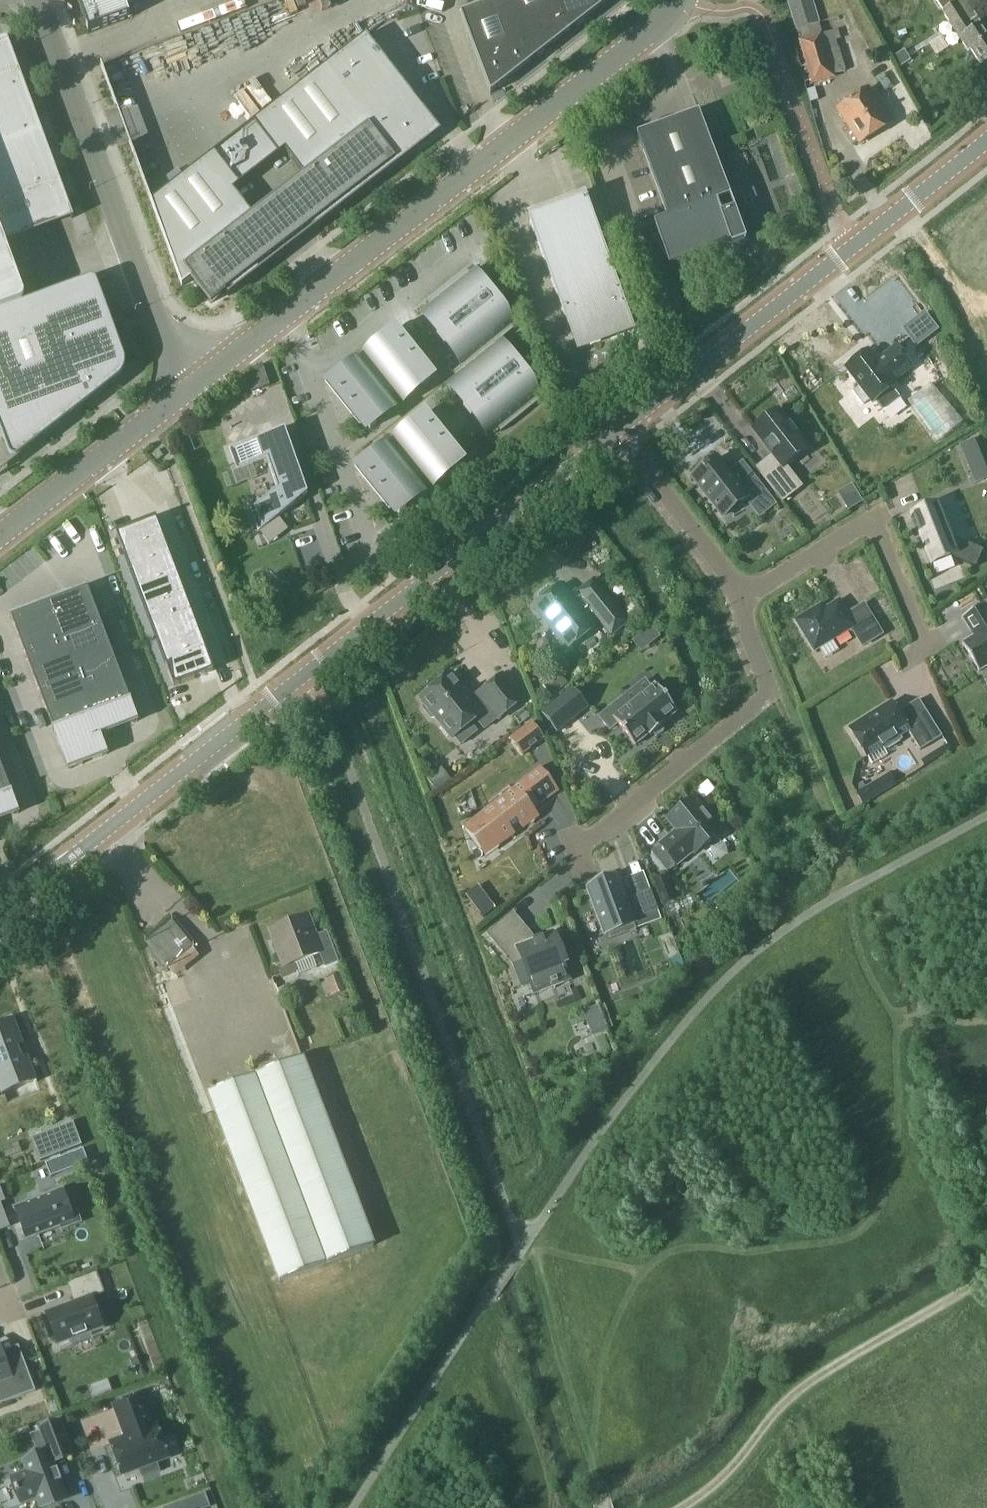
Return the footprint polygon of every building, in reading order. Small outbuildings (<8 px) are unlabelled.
[(89,33),(130,18),(124,0),(77,0),(89,33)] [(531,63),(507,0),(497,0),(461,13),(491,94),(531,63)] [(531,63),(570,32),(558,0),(507,0),(531,63)] [(609,2),(609,0),(558,0),(570,32),(609,2)] [(821,35),(818,23),(820,22),(813,0),(788,0),(797,30),(800,29),(803,40),(821,35)] [(936,1),(968,51),(971,49),(981,64),(986,60),(986,32),(982,25),(975,29),(970,21),(976,17),(966,0),(937,0),(936,1)] [(821,35),(803,40),(801,41),(813,83),(834,77),(833,75),(846,72),(836,40),(824,44),(821,35)] [(182,286),(192,279),(211,304),(226,293),(229,296),(281,256),(418,150),(417,149),(439,132),(422,111),(423,110),(366,36),(254,122),(151,202),(182,286)] [(36,194),(59,185),(72,219),(74,218),(7,37),(5,38),(17,72),(0,78),(0,207),(36,194)] [(910,60),(904,50),(894,57),(900,67),(910,60)] [(815,88),(807,90),(811,102),(819,100),(815,88)] [(838,109),(860,143),(892,122),(870,88),(838,109)] [(668,218),(655,223),(670,265),(731,242),(732,245),(746,240),(746,237),(701,114),(638,137),(668,218)] [(569,326),(577,347),(633,326),(626,305),(586,199),(576,203),(577,203),(541,217),(540,216),(530,220),(569,326)] [(22,305),(24,303),(25,302),(25,300),(25,298),(0,227),(0,313),(22,305)] [(467,270),(466,271),(466,272),(429,302),(429,301),(427,302),(447,327),(437,335),(444,344),(454,336),(472,358),(453,373),(473,398),(463,406),(470,415),(481,407),(501,432),(502,431),(501,430),(538,400),(539,401),(541,400),(531,388),(535,385),(527,376),(523,379),(495,344),(514,329),(504,317),(508,314),(501,305),(497,308),(467,270)] [(118,381),(115,377),(119,361),(126,359),(110,315),(73,328),(60,291),(22,305),(0,313),(0,429),(9,455),(10,456),(11,457),(12,458),(13,459),(15,459),(16,459),(0,472),(0,473),(50,434),(58,427),(61,426),(118,382),(118,381)] [(939,330),(925,312),(902,329),(916,347),(939,330)] [(370,429),(377,424),(369,413),(415,376),(424,386),(431,381),(422,370),(423,370),(392,330),(329,381),(361,420),(362,419),(370,429)] [(896,347),(877,361),(869,350),(866,353),(864,350),(852,359),(854,362),(846,368),(861,387),(854,392),(864,404),(870,400),(873,403),(876,400),(883,410),(899,397),(892,388),(895,385),(893,382),(912,368),(896,347)] [(783,395),(788,400),(798,393),(793,387),(783,395)] [(802,486),(786,465),(808,448),(779,410),(753,430),(773,455),(757,468),(783,502),(802,486)] [(421,415),(359,465),(391,504),(392,504),(400,514),(407,508),(398,498),(445,460),(453,471),(461,465),(452,455),(453,454),(421,415)] [(230,449),(237,471),(267,460),(277,490),(251,510),(259,532),(308,495),(285,430),(230,449)] [(975,439),(960,445),(965,458),(980,452),(975,439)] [(730,471),(719,457),(693,477),(724,516),(749,496),(753,501),(767,490),(744,460),(730,471)] [(863,502),(860,496),(845,505),(848,511),(863,502)] [(911,513),(931,564),(952,556),(976,567),(984,550),(951,536),(938,502),(911,513)] [(124,554),(163,539),(157,522),(158,522),(157,519),(153,520),(154,521),(129,530),(119,534),(119,533),(116,534),(117,537),(124,554)] [(171,558),(163,539),(124,554),(131,573),(171,558)] [(138,591),(178,576),(171,558),(131,573),(138,591)] [(178,576),(138,591),(145,610),(185,595),(178,576)] [(594,580),(578,592),(584,600),(578,604),(562,584),(556,590),(553,587),(549,586),(539,594),(538,599),(541,602),(534,607),(568,649),(596,627),(587,615),(593,611),(612,635),(628,622),(594,580)] [(61,597),(49,602),(57,622),(95,608),(88,589),(89,589),(88,587),(87,588),(87,589),(62,598),(61,597)] [(185,595),(145,610),(152,629),(192,614),(185,595)] [(814,610),(796,620),(815,651),(854,627),(865,644),(882,634),(865,606),(849,615),(840,600),(817,614),(814,610)] [(12,616),(10,617),(11,619),(12,618),(19,637),(57,622),(49,602),(37,606),(37,607),(12,617),(12,616)] [(982,671),(986,667),(986,604),(965,617),(973,630),(976,629),(980,634),(965,643),(982,671)] [(95,608),(57,622),(64,641),(102,626),(95,608)] [(199,632),(192,614),(152,629),(159,647),(199,632)] [(57,622),(19,637),(26,656),(64,641),(57,622)] [(102,626),(64,641),(71,660),(110,645),(102,626)] [(655,641),(660,637),(651,626),(646,630),(655,641)] [(159,647),(166,666),(206,651),(199,632),(159,647)] [(64,641),(26,656),(33,674),(71,660),(64,641)] [(110,645),(71,660),(78,678),(117,664),(110,645)] [(174,686),(214,671),(213,668),(212,668),(206,651),(166,666),(168,671),(168,672),(174,686)] [(71,660),(33,674),(40,693),(78,678),(71,660)] [(117,664),(78,678),(85,697),(124,683),(117,664)] [(481,696),(474,701),(452,673),(420,698),(424,703),(423,708),(431,718),(437,719),(453,739),(455,737),(461,745),(478,732),(471,724),(477,719),(485,729),(498,718),(499,719),(523,700),(503,675),(479,694),(481,696)] [(78,678),(40,693),(47,712),(85,697),(78,678)] [(124,683),(85,697),(92,716),(132,701),(131,700),(130,700),(124,683)] [(618,724),(635,746),(649,734),(651,736),(665,725),(663,723),(678,712),(656,684),(630,704),(625,697),(600,717),(610,730),(618,724)] [(557,732),(588,707),(573,688),(542,713),(557,732)] [(85,697),(47,712),(54,729),(53,730),(53,731),(92,716),(85,697)] [(850,728),(868,757),(883,748),(885,751),(903,740),(901,736),(909,732),(920,750),(943,736),(919,699),(898,712),(892,702),(850,728)] [(132,701),(92,716),(100,735),(101,734),(101,736),(114,731),(114,730),(138,721),(131,702),(132,702),(132,701)] [(92,716),(53,731),(53,732),(54,731),(61,749),(100,735),(92,716)] [(532,723),(509,740),(521,756),(543,739),(532,723)] [(100,735),(61,749),(69,769),(70,768),(71,769),(84,764),(83,763),(108,754),(101,736),(101,734),(100,735)] [(467,824),(487,850),(534,813),(531,810),(556,790),(539,770),(541,768),(540,767),(467,824)] [(5,774),(0,776),(0,798),(13,793),(12,792),(5,774)] [(864,805),(884,793),(877,781),(856,793),(864,805)] [(0,798),(0,820),(19,813),(12,794),(13,794),(13,793),(0,798)] [(672,835),(661,845),(677,865),(694,850),(696,853),(721,833),(714,823),(718,820),(706,806),(702,809),(694,799),(669,819),(680,833),(674,838),(672,835)] [(628,898),(620,877),(589,888),(605,933),(608,932),(611,940),(637,930),(634,922),(637,921),(636,920),(659,911),(651,890),(628,898)] [(675,899),(666,877),(655,881),(663,904),(675,899)] [(530,983),(534,993),(569,981),(563,964),(566,963),(556,934),(537,940),(515,913),(489,934),(515,965),(522,986),(530,983)] [(274,927),(272,928),(286,963),(278,967),(282,978),(298,972),(294,964),(314,956),(321,954),(326,968),(340,963),(328,932),(315,937),(306,915),(305,916),(307,921),(276,932),(274,927)] [(146,942),(158,957),(168,969),(195,947),(173,920),(146,942)] [(677,948),(666,953),(669,960),(670,960),(680,956),(677,948)] [(674,969),(684,966),(680,956),(670,960),(674,969)] [(609,1016),(605,1005),(600,1006),(604,1018),(609,1016)] [(602,1015),(599,1006),(584,1012),(587,1020),(602,1015)] [(2,1095),(4,1095),(2,1091),(35,1078),(37,1082),(38,1082),(29,1055),(27,1056),(27,1057),(22,1059),(17,1046),(22,1044),(23,1045),(25,1045),(15,1018),(13,1019),(15,1023),(0,1028),(0,1090),(2,1095)] [(210,1094),(280,1281),(374,1246),(303,1059),(210,1094)] [(67,1151),(82,1145),(75,1126),(74,1122),(58,1128),(67,1151)] [(32,1138),(41,1161),(57,1155),(48,1132),(32,1138)] [(6,1157),(22,1151),(18,1142),(3,1148),(6,1157)] [(61,1157),(66,1171),(88,1162),(83,1149),(61,1157)] [(62,1229),(81,1222),(73,1200),(67,1202),(63,1190),(16,1208),(27,1238),(60,1225),(62,1229)] [(92,1298),(105,1293),(97,1272),(67,1283),(75,1303),(47,1314),(58,1344),(103,1327),(92,1298)] [(0,1404),(36,1391),(25,1362),(8,1368),(0,1347),(0,1403),(0,1404)] [(123,1397),(124,1401),(138,1396),(137,1392),(123,1397)] [(110,1443),(123,1475),(140,1469),(143,1478),(160,1472),(157,1463),(169,1458),(157,1425),(153,1427),(141,1395),(114,1405),(126,1437),(110,1443)] [(29,1470),(14,1476),(24,1502),(39,1496),(42,1506),(68,1496),(62,1479),(63,1479),(59,1468),(58,1468),(55,1461),(74,1454),(62,1422),(32,1433),(41,1455),(25,1461),(29,1470)] [(186,1501),(188,1507),(199,1507),(207,1505),(204,1495),(186,1501)]
